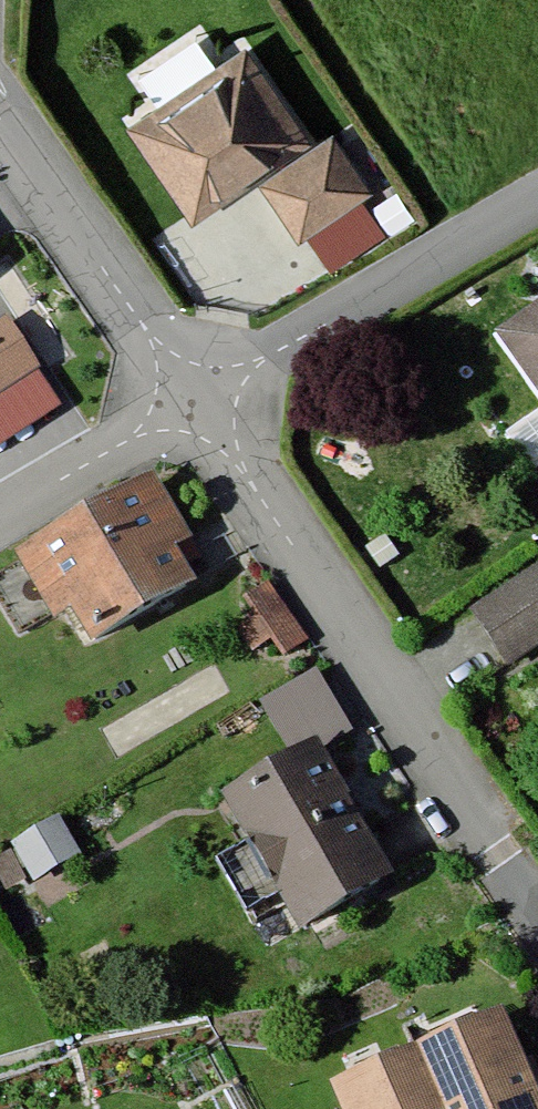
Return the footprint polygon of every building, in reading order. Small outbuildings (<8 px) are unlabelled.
[(239,46),(122,123),(183,215),(248,172),(292,238),(366,190),(326,129),(304,144),(239,46)] [(488,343),(537,412),(537,308),(488,343)] [(62,404),(14,310),(0,318),(0,436),(62,404)] [(160,464),(20,549),(61,616),(74,608),(94,640),(205,573),(188,544),(203,535),(160,464)] [(470,593),(499,657),(537,639),(537,562),(470,593)] [(324,731),(229,787),(310,923),(405,867),(324,731)] [(36,864),(76,839),(58,810),(18,835),(36,864)] [(334,1078),(347,1108),(537,1108),(537,1066),(510,1001),(334,1078)]
